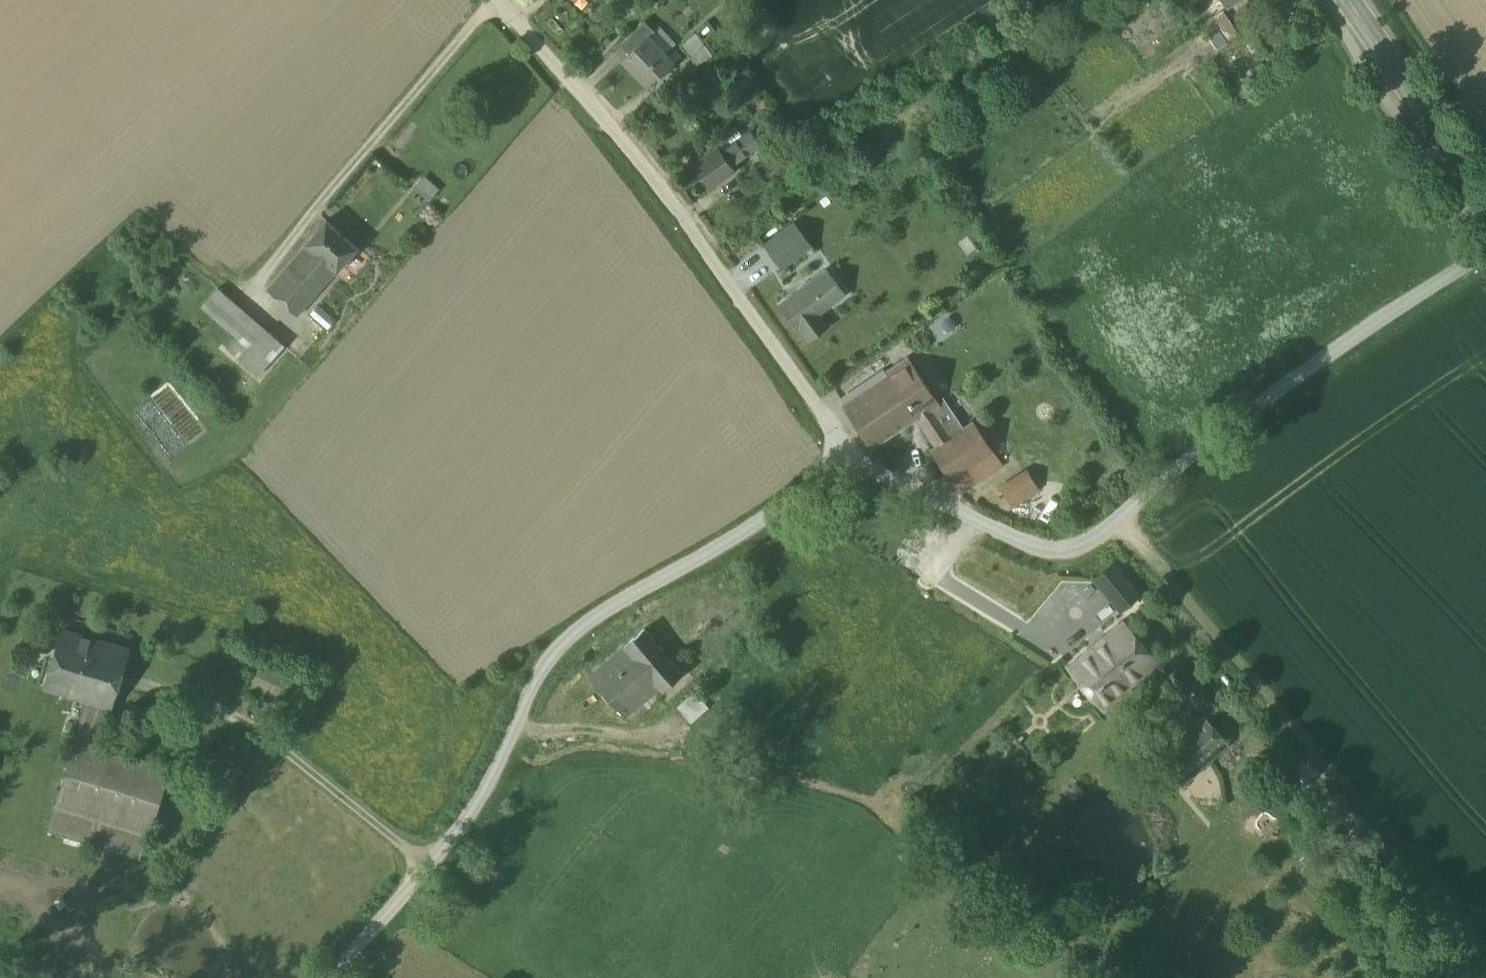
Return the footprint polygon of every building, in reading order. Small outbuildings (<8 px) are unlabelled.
[(1238,34),(1223,10),(1213,17),(1228,40),(1238,34)] [(644,21),(626,38),(635,47),(647,36),(648,37),(654,31),(644,21)] [(635,47),(622,60),(648,87),(667,69),(658,60),(664,55),(648,37),(647,36),(635,47)] [(738,138),(721,150),(730,164),(748,152),(738,138)] [(717,145),(691,164),(707,186),(734,169),(730,164),(721,150),(717,145)] [(785,148),(765,162),(777,179),(786,172),(791,179),(802,172),(785,148)] [(765,162),(742,178),(754,195),(777,179),(765,162)] [(439,190),(425,178),(415,188),(429,200),(439,190)] [(358,247),(327,219),(305,244),(306,244),(336,271),(337,271),(358,247)] [(793,233),(767,252),(775,262),(800,243),(793,233)] [(815,250),(808,240),(802,245),(809,255),(815,250)] [(800,243),(775,262),(783,274),(809,255),(802,245),(800,243)] [(306,244),(267,288),(298,315),(336,271),(306,244)] [(826,269),(779,304),(798,330),(800,328),(808,339),(828,325),(820,314),(846,294),(826,269)] [(285,345),(218,287),(202,306),(238,337),(241,339),(247,333),(256,341),(240,359),(258,376),(285,345)] [(336,320),(318,304),(310,313),(328,329),(336,320)] [(247,333),(241,339),(238,337),(228,349),(240,359),(256,341),(247,333)] [(888,374),(843,404),(868,442),(908,415),(913,422),(919,418),(939,404),(907,358),(887,372),(888,374)] [(964,427),(946,400),(939,404),(919,418),(937,446),(933,449),(962,491),(1003,464),(973,421),(964,427)] [(1011,504),(1042,488),(1030,466),(999,482),(1011,504)] [(1141,594),(1114,562),(1093,580),(1120,612),(1141,594)] [(1123,623),(1070,667),(1104,707),(1156,664),(1123,623)] [(129,649),(63,629),(45,686),(112,706),(129,649)] [(643,629),(622,646),(625,649),(590,677),(625,717),(660,689),(662,691),(681,673),(643,629)] [(1181,663),(1163,679),(1186,706),(1204,690),(1181,663)] [(694,691),(677,706),(691,723),(709,707),(694,691)] [(112,706),(89,699),(72,753),(95,760),(100,745),(112,706)] [(275,707),(263,722),(272,729),(284,715),(275,707)] [(1205,716),(1158,757),(1182,785),(1229,744),(1205,716)] [(171,767),(100,745),(95,760),(72,753),(55,806),(148,835),(150,835),(171,767)] [(148,835),(55,806),(48,830),(141,859),(148,835)]
